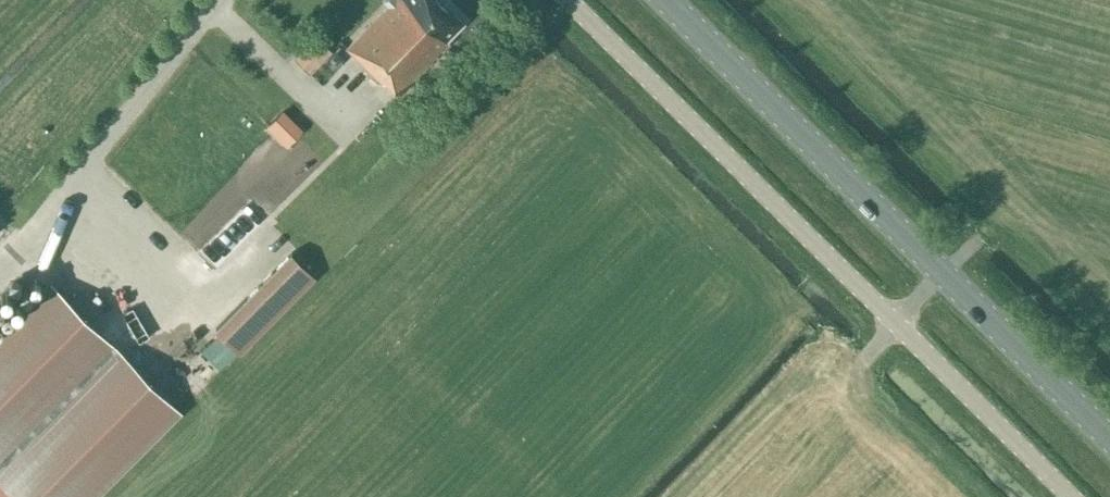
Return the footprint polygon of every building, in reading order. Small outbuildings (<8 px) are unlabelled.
[(441,0),(393,0),(347,47),(383,82),(384,80),(398,93),(449,42),(445,38),(462,21),(441,0)] [(332,50),(316,34),(294,57),(310,72),(332,50)] [(300,129),(282,111),(269,123),(288,142),(300,129)] [(316,276),(291,252),(215,328),(239,353),(316,276)] [(0,281),(0,292),(21,280),(15,271),(0,281)] [(50,279),(0,329),(0,496),(96,496),(183,410),(50,279)]
